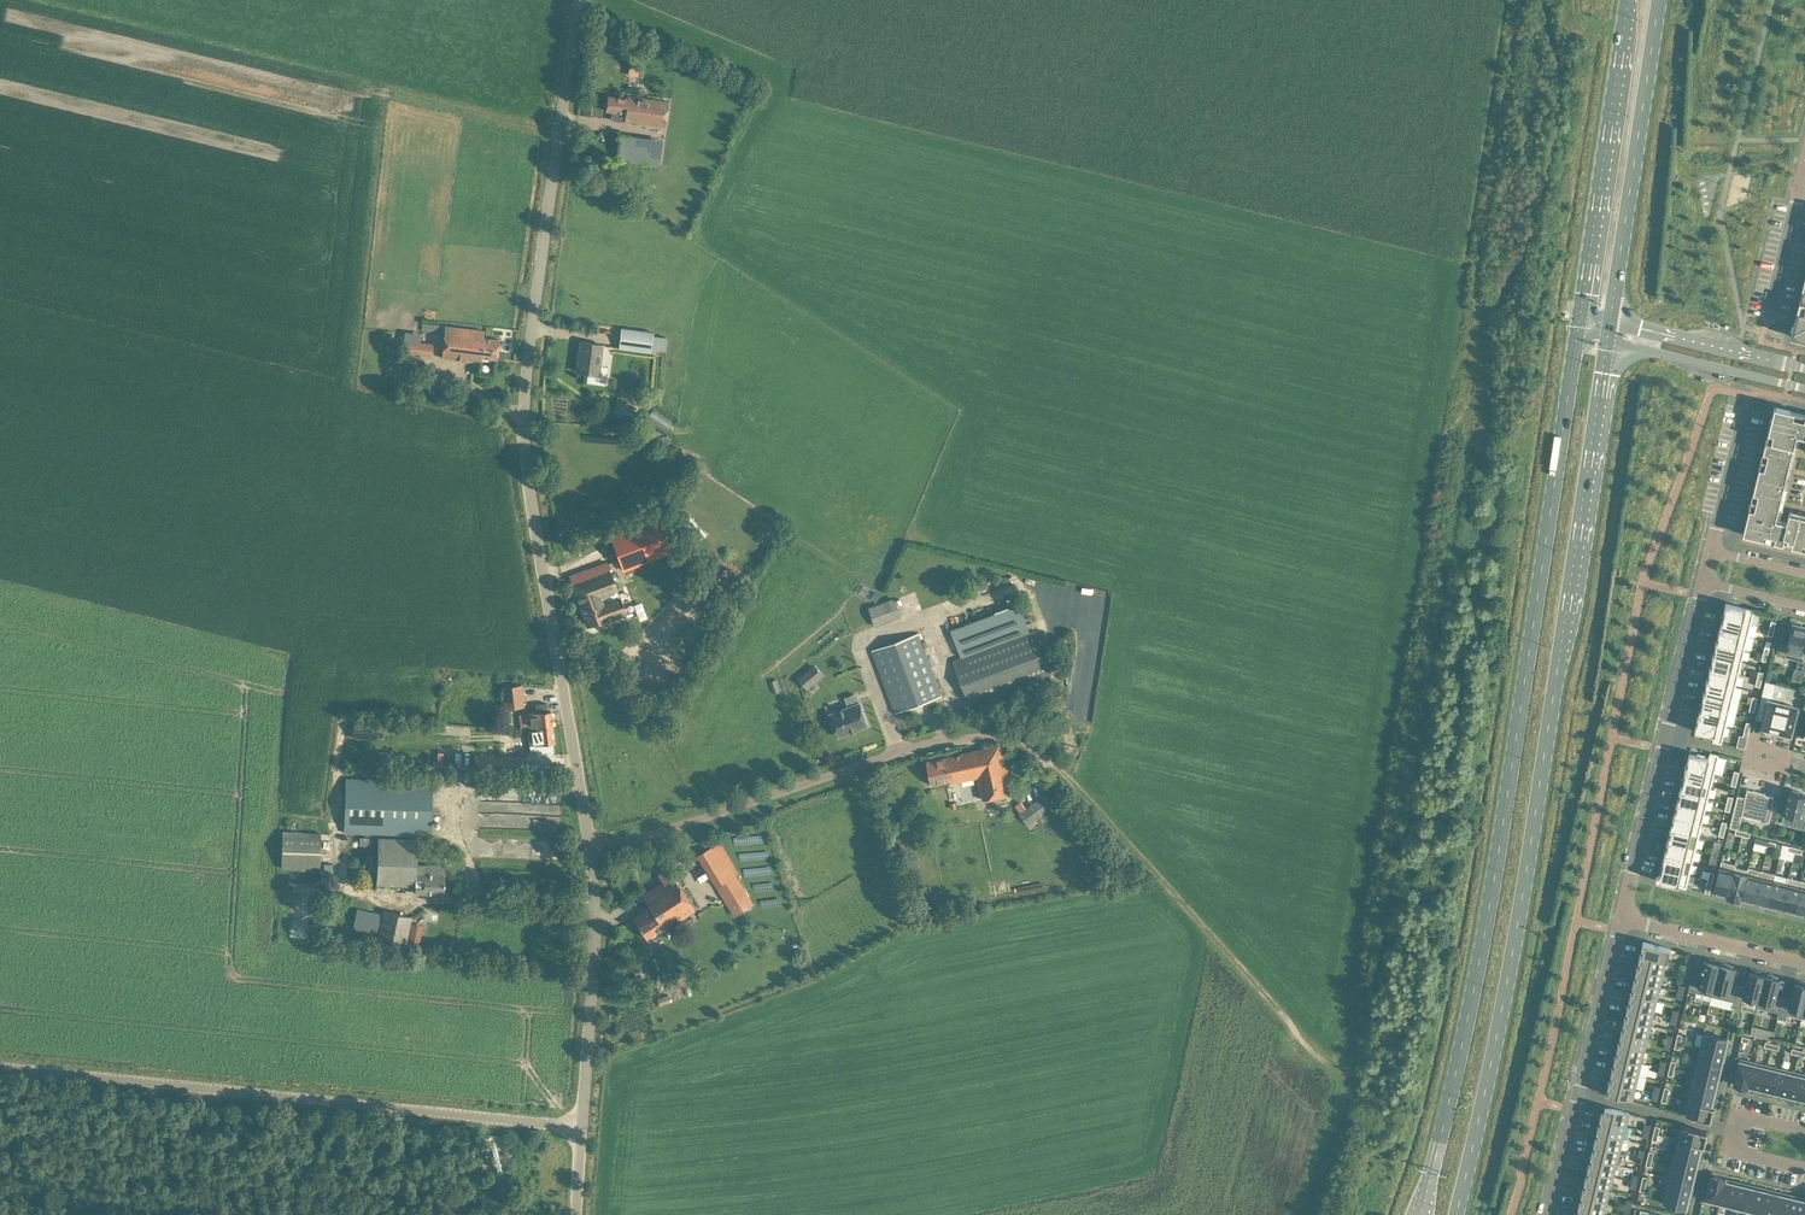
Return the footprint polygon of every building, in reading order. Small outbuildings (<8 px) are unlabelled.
[(641,75),(641,63),(627,62),(627,75),(641,75)] [(624,97),(623,98),(608,95),(606,110),(613,111),(611,120),(625,122),(625,120),(665,126),(668,102),(628,96),(627,98),(625,98),(625,97),(624,97)] [(620,135),(617,159),(633,161),(636,137),(620,135)] [(1791,336),(1804,340),(1804,279),(1791,336)] [(484,331),(448,326),(444,358),(484,362),(484,360),(491,361),(491,358),(497,359),(499,339),(484,338),(484,331)] [(653,333),(620,329),(617,349),(651,353),(653,333)] [(405,353),(435,357),(436,345),(406,341),(405,353)] [(579,372),(591,373),(598,374),(602,344),(581,342),(579,354),(581,355),(579,372)] [(640,414),(617,399),(611,409),(634,425),(640,414)] [(1746,520),(1743,532),(1743,534),(1745,535),(1781,544),(1787,523),(1786,523),(1787,519),(1780,517),(1782,509),(1783,508),(1782,508),(1787,489),(1788,488),(1787,488),(1792,468),(1793,468),(1792,468),(1797,448),(1798,447),(1797,447),(1799,439),(1804,440),(1804,414),(1776,407),(1774,407),(1773,409),(1746,520)] [(1787,519),(1786,523),(1787,523),(1781,544),(1804,550),(1804,513),(1800,512),(1800,511),(1800,512),(1791,510),(1791,509),(1790,509),(1790,510),(1789,513),(1787,519)] [(610,536),(624,572),(674,553),(666,532),(658,536),(653,520),(610,536)] [(581,571),(570,576),(588,625),(599,621),(623,612),(614,590),(617,589),(606,562),(581,571)] [(1726,603),(1722,616),(1751,623),(1754,610),(1726,603)] [(901,608),(899,608),(901,616),(911,612),(908,605),(901,608)] [(1719,629),(1747,636),(1751,623),(1722,616),(1719,629)] [(1804,666),(1804,645),(1803,645),(1804,635),(1804,626),(1800,625),(1800,623),(1791,621),(1789,630),(1791,631),(1787,645),(1781,644),(1778,654),(1785,656),(1784,657),(1785,657),(1798,660),(1796,669),(1804,671),(1804,666)] [(934,629),(937,635),(944,631),(941,625),(934,629)] [(1719,629),(1718,636),(1716,641),(1715,641),(1744,648),(1747,636),(1719,629)] [(953,662),(966,695),(970,706),(1050,676),(1046,665),(1034,632),(953,662)] [(872,653),(892,701),(896,713),(941,696),(937,685),(918,636),(872,653)] [(1716,642),(1715,648),(1713,654),(1712,654),(1741,661),(1744,648),(1715,641),(1715,642),(1716,642)] [(1713,655),(1712,661),(1710,667),(1709,666),(1709,667),(1738,674),(1741,661),(1712,654),(1713,655)] [(814,665),(798,678),(806,688),(822,675),(814,665)] [(1710,667),(1709,674),(1707,679),(1706,679),(1735,686),(1738,674),(1709,667),(1710,667)] [(1707,680),(1705,686),(1704,692),(1703,692),(1732,699),(1735,686),(1706,679),(1706,680),(1707,680)] [(1776,683),(1765,681),(1756,719),(1763,721),(1761,728),(1768,730),(1768,731),(1777,733),(1778,732),(1790,735),(1794,718),(1797,719),(1799,710),(1796,710),(1797,707),(1771,701),(1776,683)] [(501,687),(504,709),(523,706),(520,685),(501,687)] [(1704,693),(1701,705),(1729,712),(1732,699),(1703,692),(1704,693)] [(526,713),(528,728),(552,725),(551,710),(548,711),(547,703),(535,705),(536,712),(526,713)] [(830,714),(831,716),(833,721),(830,724),(832,729),(836,730),(838,736),(868,725),(860,703),(830,714)] [(1697,717),(1698,717),(1726,724),(1729,712),(1701,705),(1698,717),(1697,717)] [(1721,743),(1726,724),(1698,717),(1695,731),(1704,733),(1704,735),(1705,735),(1709,736),(1708,737),(1709,737),(1710,734),(1714,735),(1712,741),(1713,741),(1721,743)] [(359,735),(359,737),(377,739),(378,721),(360,720),(359,735)] [(552,725),(528,728),(530,745),(530,750),(537,749),(538,754),(553,752),(552,742),(554,742),(552,725)] [(926,761),(932,785),(951,781),(952,783),(978,777),(983,800),(1013,794),(1012,786),(1008,768),(1017,766),(1015,755),(1005,757),(1003,745),(926,761)] [(398,751),(397,765),(406,765),(406,751),(398,751)] [(1685,766),(1714,773),(1722,775),(1726,758),(1718,756),(1718,755),(1710,752),(1709,758),(1704,757),(1705,754),(1704,754),(1704,755),(1700,754),(1699,754),(1699,756),(1689,753),(1686,766),(1685,766)] [(1683,779),(1711,786),(1714,773),(1686,766),(1685,766),(1685,767),(1686,767),(1683,779)] [(344,832),(418,835),(430,835),(432,782),(346,779),(344,832)] [(1708,799),(1711,786),(1683,779),(1680,791),(1679,791),(1708,799)] [(1804,810),(1804,794),(1799,793),(1800,791),(1792,789),(1791,791),(1789,791),(1783,814),(1790,816),(1788,825),(1804,829),(1804,811),(1804,810)] [(1729,827),(1736,829),(1738,830),(1742,815),(1764,821),(1764,823),(1766,823),(1766,821),(1769,822),(1772,807),(1771,807),(1774,797),(1765,795),(1765,793),(1753,790),(1752,793),(1748,792),(1746,791),(1745,797),(1737,795),(1729,827)] [(1704,811),(1708,799),(1679,791),(1678,792),(1680,792),(1677,804),(1676,804),(1704,811)] [(1044,795),(1018,813),(1028,827),(1038,819),(1042,823),(1056,813),(1044,795)] [(957,808),(955,801),(943,805),(944,811),(957,808)] [(1676,805),(1675,810),(1674,817),(1672,816),(1672,817),(1673,817),(1701,824),(1704,811),(1676,804),(1675,804),(1676,805)] [(1670,830),(1698,836),(1701,824),(1673,817),(1670,830)] [(1667,842),(1695,849),(1698,836),(1670,830),(1667,842)] [(282,831),(281,869),(320,870),(321,833),(282,831)] [(413,893),(432,893),(444,894),(445,873),(444,873),(444,866),(416,865),(417,839),(377,838),(375,885),(414,886),(413,893)] [(1695,849),(1667,842),(1666,842),(1667,843),(1664,855),(1692,862),(1695,849)] [(717,844),(699,855),(705,865),(730,908),(748,897),(735,875),(723,854),(717,844)] [(1664,855),(1661,868),(1689,874),(1692,862),(1664,855)] [(1726,896),(1727,896),(1735,864),(1721,861),(1714,891),(1727,894),(1726,896)] [(332,871),(333,864),(324,864),(324,871),(325,872),(325,875),(333,876),(334,872),(332,871)] [(1735,864),(1727,896),(1740,900),(1748,867),(1747,869),(1735,866),(1735,864)] [(1741,897),(1754,901),(1762,871),(1748,867),(1740,900),(1741,900),(1741,897)] [(1661,868),(1659,875),(1658,875),(1657,875),(1656,876),(1655,877),(1655,878),(1656,879),(1656,880),(1657,880),(1658,881),(1686,888),(1689,874),(1661,868)] [(642,895),(650,907),(654,914),(665,907),(675,922),(694,909),(668,869),(658,875),(663,883),(642,895)] [(1754,901),(1768,904),(1775,874),(1762,871),(1754,901)] [(1775,874),(1768,904),(1781,907),(1788,877),(1775,874)] [(1781,907),(1794,910),(1802,880),(1788,877),(1781,907)] [(1804,913),(1804,881),(1802,880),(1794,910),(1804,913)] [(675,922),(665,907),(654,914),(650,907),(633,918),(646,938),(660,929),(661,931),(675,922)] [(356,908),(352,928),(377,934),(382,913),(356,908)] [(383,910),(378,936),(405,943),(411,916),(383,910)] [(1644,949),(1642,955),(1667,961),(1670,948),(1643,942),(1641,949),(1644,949)] [(1640,962),(1639,967),(1663,973),(1666,961),(1667,962),(1667,961),(1642,955),(1640,954),(1638,961),(1640,962)] [(1700,976),(1692,974),(1688,990),(1711,996),(1719,964),(1716,963),(1716,961),(1708,959),(1708,961),(1704,960),(1702,968),(1702,967),(1701,970),(1702,970),(1700,976)] [(1711,996),(1733,1001),(1734,1001),(1738,986),(1730,984),(1734,968),(1731,967),(1731,965),(1723,963),(1722,965),(1719,964),(1711,996)] [(1637,975),(1636,980),(1660,986),(1663,973),(1639,967),(1637,967),(1635,974),(1637,975)] [(1745,987),(1738,986),(1734,1001),(1733,1001),(1732,1007),(1741,1009),(1744,997),(1758,1000),(1764,975),(1761,974),(1761,972),(1753,970),(1753,972),(1749,971),(1745,987)] [(1756,1007),(1778,1012),(1779,1012),(1783,997),(1775,995),(1779,979),(1776,978),(1776,976),(1768,974),(1768,976),(1764,975),(1758,1000),(1756,1007)] [(1634,987),(1633,993),(1657,999),(1660,986),(1636,980),(1634,979),(1632,987),(1634,987)] [(1783,997),(1779,1012),(1778,1012),(1777,1018),(1778,1018),(1786,1020),(1787,1014),(1801,1018),(1804,1003),(1804,983),(1798,981),(1798,983),(1794,982),(1790,998),(1783,997)] [(1631,1000),(1630,1005),(1654,1011),(1657,999),(1633,993),(1631,992),(1629,999),(1631,1000)] [(1628,1013),(1627,1018),(1651,1024),(1654,1011),(1630,1005),(1627,1005),(1626,1012),(1628,1013)] [(1625,1025),(1624,1031),(1647,1036),(1651,1024),(1627,1018),(1624,1017),(1623,1025),(1625,1025)] [(1773,1038),(1775,1031),(1753,1025),(1751,1033),(1773,1038)] [(1622,1038),(1621,1043),(1644,1049),(1647,1036),(1624,1031),(1621,1030),(1620,1037),(1622,1038)] [(1727,1039),(1703,1033),(1700,1047),(1726,1053),(1728,1045),(1726,1045),(1727,1039)] [(1619,1051),(1617,1056),(1641,1062),(1644,1049),(1621,1043),(1618,1043),(1616,1050),(1619,1051)] [(1726,1053),(1700,1047),(1696,1060),(1720,1066),(1722,1060),(1724,1061),(1726,1053)] [(1616,1063),(1614,1069),(1638,1074),(1641,1062),(1617,1056),(1615,1055),(1613,1063),(1616,1063)] [(1740,1058),(1733,1084),(1736,1085),(1748,1088),(1748,1085),(1754,1061),(1740,1058)] [(1720,1066),(1696,1060),(1693,1073),(1719,1080),(1721,1072),(1719,1072),(1720,1066)] [(1761,1091),(1767,1065),(1754,1061),(1748,1085),(1754,1087),(1753,1089),(1761,1091)] [(1775,1092),(1780,1068),(1767,1065),(1761,1091),(1768,1093),(1769,1090),(1775,1092)] [(1613,1076),(1611,1081),(1635,1087),(1638,1074),(1614,1069),(1612,1068),(1610,1075),(1613,1076)] [(1780,1095),(1787,1097),(1794,1071),(1780,1068),(1775,1092),(1780,1093),(1780,1095)] [(1804,1083),(1804,1074),(1794,1071),(1787,1097),(1795,1099),(1796,1097),(1801,1098),(1804,1083)] [(1719,1080),(1693,1073),(1690,1087),(1714,1092),(1715,1087),(1717,1087),(1719,1080)] [(1635,1087),(1611,1081),(1609,1081),(1607,1088),(1609,1088),(1608,1095),(1632,1101),(1632,1100),(1635,1087)] [(1687,1100),(1713,1106),(1715,1099),(1713,1098),(1714,1092),(1690,1087),(1687,1100)] [(1683,1113),(1710,1120),(1713,1106),(1687,1100),(1683,1113)] [(1629,1113),(1605,1107),(1603,1113),(1601,1113),(1599,1120),(1602,1120),(1626,1126),(1629,1113)] [(1626,1126),(1602,1120),(1600,1126),(1598,1125),(1596,1132),(1599,1133),(1622,1139),(1626,1126)] [(1677,1138),(1703,1145),(1707,1131),(1680,1125),(1679,1132),(1677,1138)] [(1622,1139),(1599,1133),(1597,1138),(1595,1138),(1593,1145),(1595,1146),(1619,1151),(1622,1139)] [(1703,1145),(1677,1138),(1674,1151),(1698,1157),(1700,1151),(1702,1152),(1703,1145)] [(1619,1151),(1595,1146),(1594,1151),(1592,1150),(1590,1158),(1592,1158),(1616,1164),(1619,1151)] [(1698,1157),(1674,1151),(1671,1164),(1697,1170),(1699,1163),(1697,1163),(1698,1157)] [(1616,1164),(1592,1158),(1591,1164),(1589,1163),(1587,1170),(1589,1171),(1613,1177),(1616,1164)] [(495,1164),(484,1163),(482,1163),(481,1169),(494,1171),(495,1164)] [(1697,1170),(1671,1164),(1668,1176),(1692,1182),(1693,1177),(1695,1177),(1697,1170)] [(1613,1177),(1589,1171),(1588,1176),(1586,1176),(1584,1183),(1586,1184),(1610,1189),(1613,1177)] [(1705,1202),(1718,1205),(1725,1179),(1711,1175),(1705,1199),(1705,1202)] [(1665,1189),(1691,1196),(1693,1189),(1690,1188),(1692,1182),(1668,1176),(1665,1189)] [(1733,1205),(1738,1182),(1731,1180),(1730,1182),(1725,1181),(1725,1179),(1718,1205),(1732,1208),(1733,1206),(1733,1205)] [(1746,1184),(1738,1182),(1733,1205),(1733,1206),(1746,1209),(1751,1187),(1745,1186),(1746,1184)] [(1610,1189),(1586,1184),(1585,1189),(1583,1188),(1581,1196),(1583,1196),(1607,1202),(1610,1189)] [(1757,1189),(1751,1187),(1746,1209),(1759,1212),(1765,1188),(1757,1187),(1757,1189)] [(1759,1212),(1758,1214),(1773,1214),(1778,1194),(1772,1192),(1773,1190),(1765,1188),(1759,1212)] [(1665,1189),(1662,1202),(1686,1208),(1687,1202),(1689,1202),(1691,1196),(1665,1189)] [(1778,1194),(1773,1214),(1787,1214),(1792,1195),(1784,1193),(1784,1195),(1778,1194)] [(1804,1201),(1799,1199),(1799,1197),(1792,1195),(1787,1214),(1801,1214),(1804,1201)] [(1607,1202),(1583,1196),(1582,1202),(1579,1201),(1578,1208),(1580,1209),(1604,1214),(1607,1202)]
